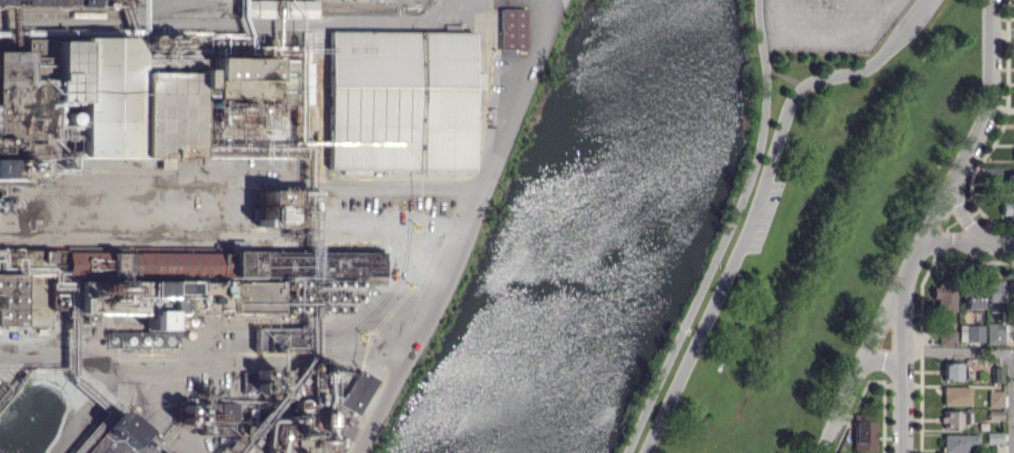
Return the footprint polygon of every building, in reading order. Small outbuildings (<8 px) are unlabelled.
[(272,0),(240,0),(241,17),(273,17),(272,0)] [(315,0),(302,0),(283,0),(282,8),(283,8),(283,16),(315,17),(315,0)] [(499,8),(498,49),(524,50),(525,9),(499,8)] [(328,30),(328,169),(472,171),(472,32),(328,30)] [(41,136),(41,102),(73,102),(73,156),(186,157),(187,71),(131,71),(132,53),(121,38),(76,37),(76,43),(45,42),(44,83),(14,82),(15,53),(0,53),(0,136),(41,136)] [(268,58),(208,57),(207,80),(268,80),(268,58)] [(283,190),(262,190),(262,223),(284,223),(284,206),(268,206),(268,199),(273,199),(273,198),(283,198),(283,190)] [(1001,200),(1001,214),(1009,214),(1009,219),(1013,219),(1013,200),(1001,200)] [(19,277),(0,277),(0,323),(18,324),(19,277)] [(146,297),(167,297),(167,293),(189,294),(190,281),(147,280),(146,297)] [(955,310),(954,281),(933,281),(933,298),(936,298),(936,311),(955,310)] [(229,313),(277,313),(277,282),(229,282),(229,313)] [(964,308),(982,308),(981,289),(963,290),(964,308)] [(986,343),(1003,344),(1004,323),(986,323),(986,343)] [(983,325),(959,325),(959,341),(983,342),(983,325)] [(254,348),(293,349),(294,331),(255,330),(254,348)] [(955,345),(955,330),(939,330),(939,344),(955,345)] [(942,362),(942,379),(965,379),(965,362),(942,362)] [(376,377),(357,369),(340,406),(360,415),(376,377)] [(253,390),(254,372),(243,371),(242,390),(253,390)] [(943,404),(969,404),(970,387),(943,386),(943,404)] [(1002,407),(1003,390),(988,390),(988,406),(1002,407)] [(233,401),(195,401),(195,433),(213,433),(213,421),(233,421),(233,401)] [(942,426),(967,426),(967,410),(942,410),(942,426)] [(115,417),(84,452),(158,452),(115,417)] [(854,449),(875,450),(875,418),(854,417),(854,449)] [(942,452),(968,452),(968,446),(978,446),(978,434),(942,434),(942,452)]
